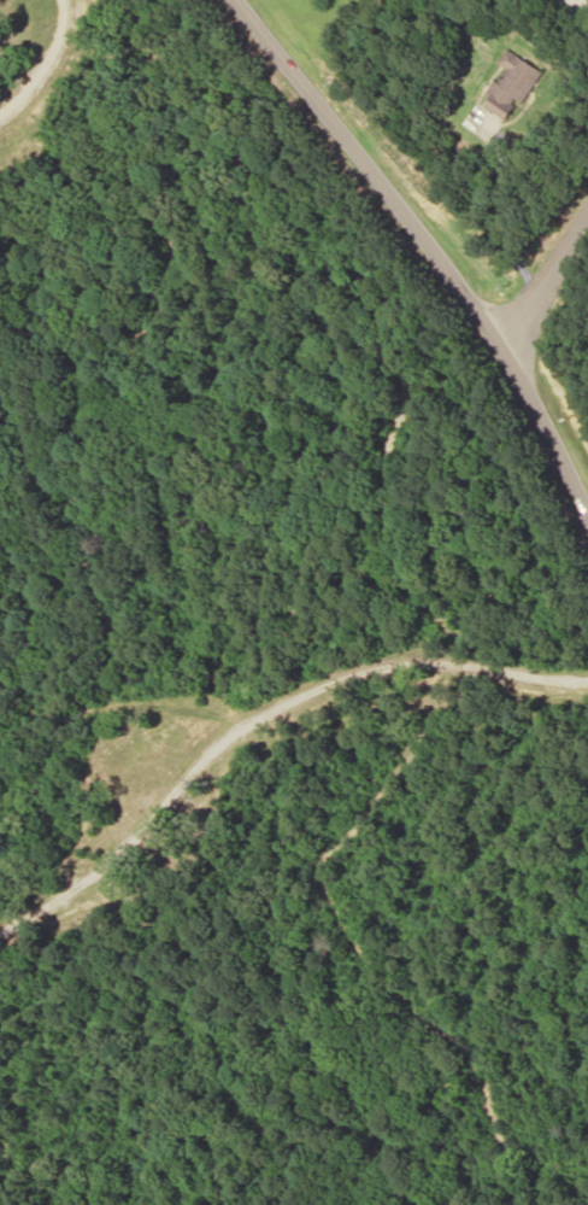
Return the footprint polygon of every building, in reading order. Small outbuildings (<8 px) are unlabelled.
[(488,94),(515,111),(541,69),(506,48),(498,62),(505,66),(488,94)]
